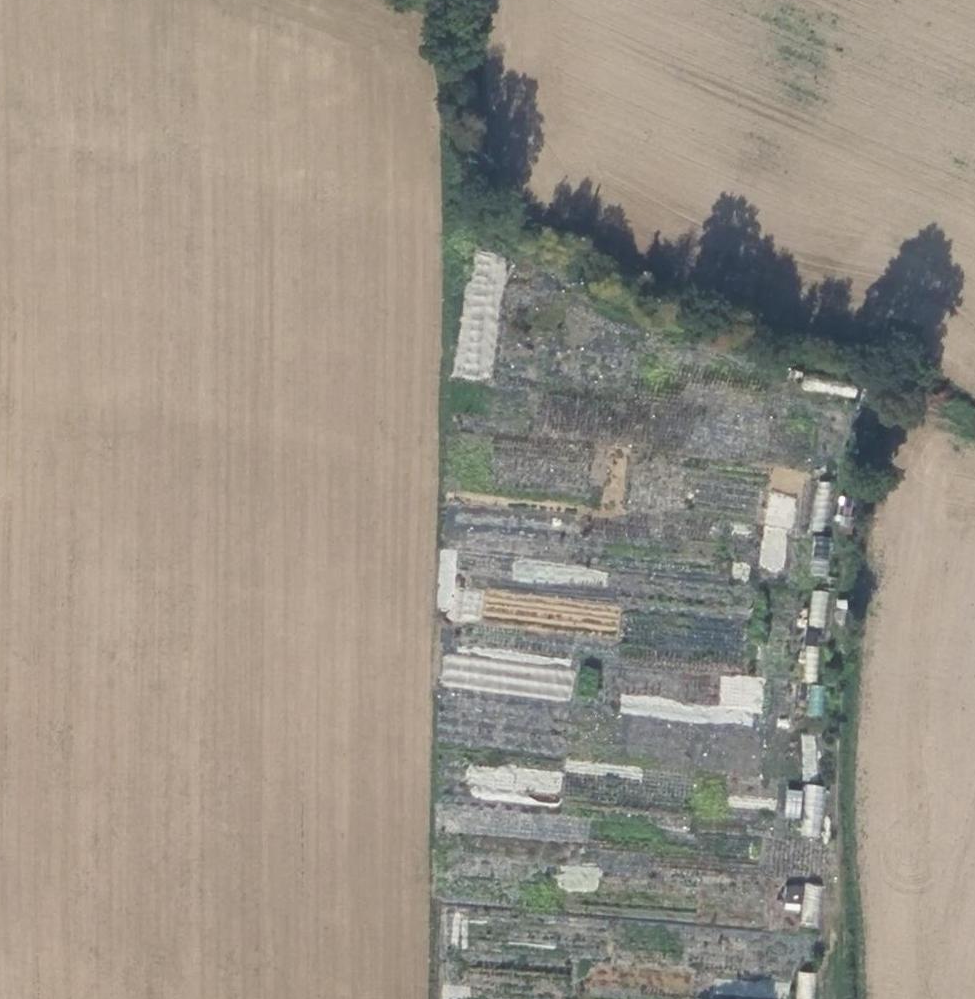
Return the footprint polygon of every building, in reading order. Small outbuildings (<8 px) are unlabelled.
[(828,531),(829,481),(814,481),(813,531),(828,531)] [(827,576),(831,537),(813,535),(810,575),(827,576)] [(824,628),(827,591),(811,590),(808,627),(824,628)] [(816,681),(819,645),(805,644),(802,680),(816,681)] [(756,677),(721,676),(720,704),(756,704),(756,677)] [(821,716),(824,685),(808,683),(805,715),(821,716)] [(815,777),(816,734),(802,734),(801,777),(815,777)] [(824,789),(788,786),(785,816),(804,818),(803,832),(820,834),(824,789)] [(819,927),(822,885),(804,884),(801,925),(819,927)] [(783,915),(801,915),(802,885),(783,885),(783,915)] [(816,973),(798,972),(796,998),(814,998),(816,973)]
